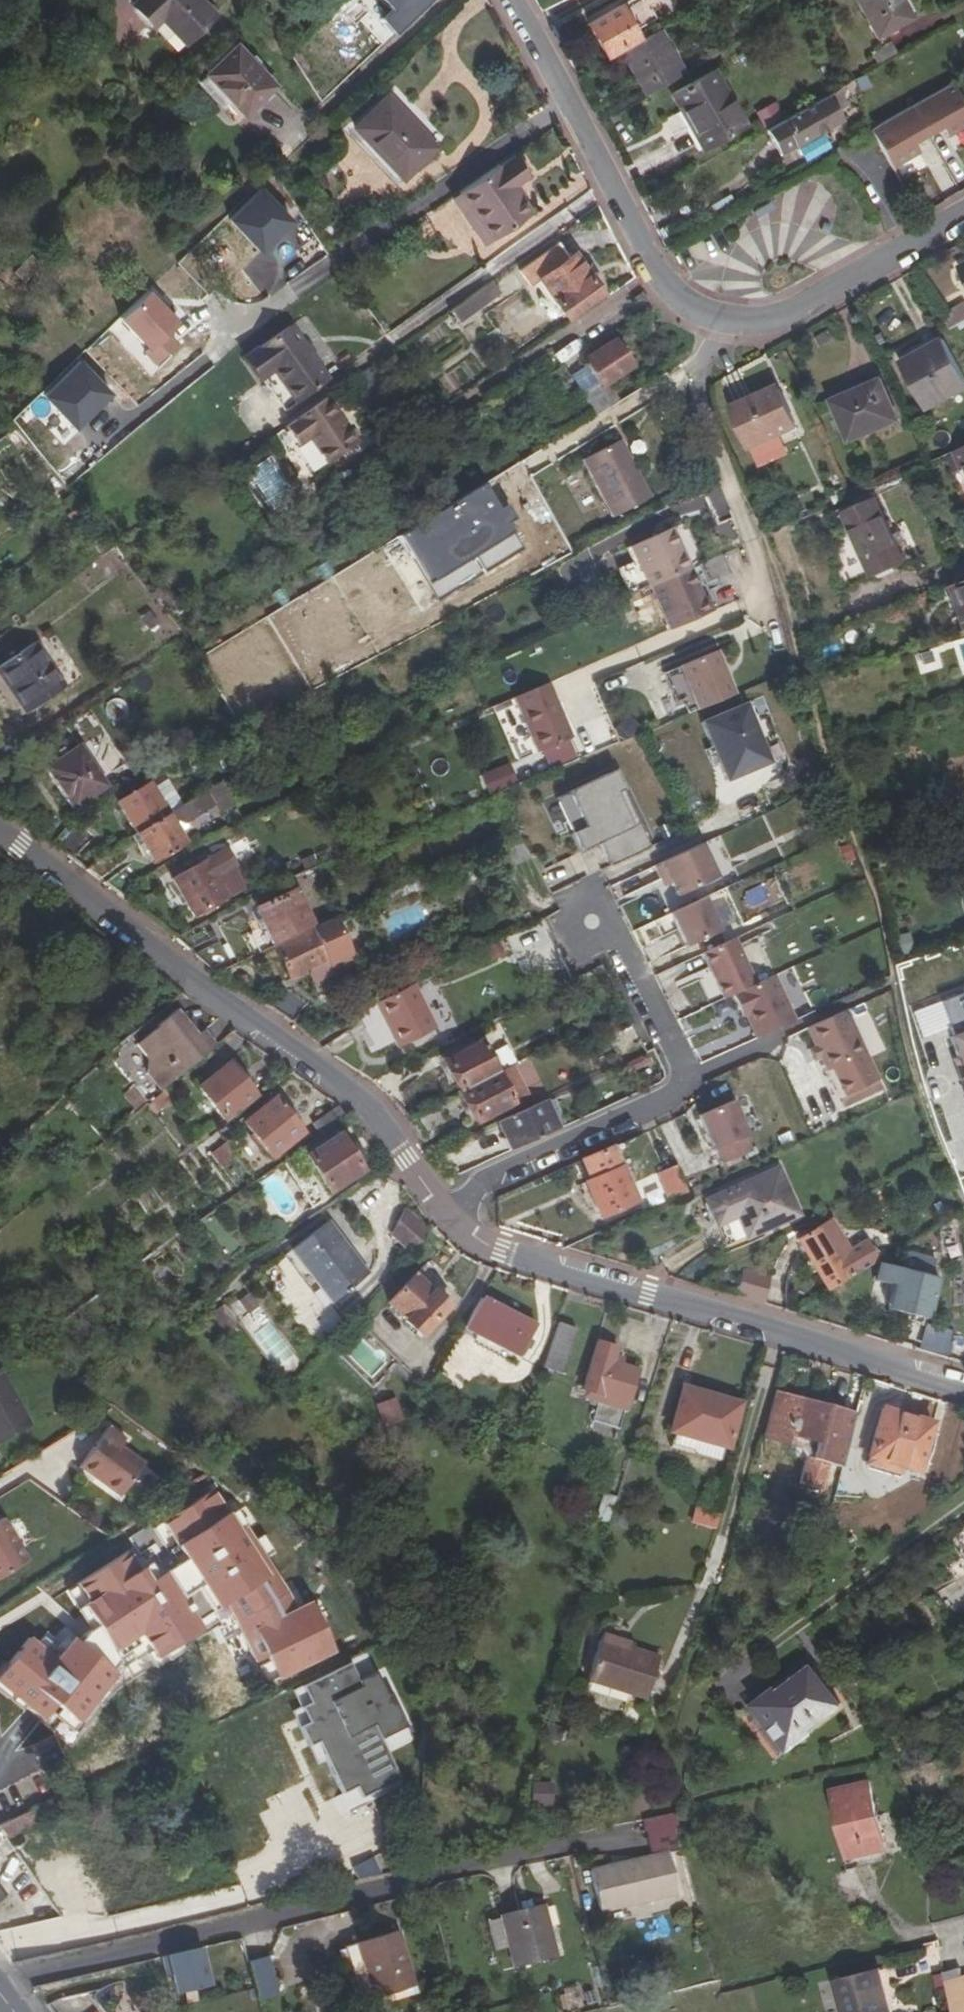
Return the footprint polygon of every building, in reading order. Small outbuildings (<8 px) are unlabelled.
[(203,0),(134,0),(130,4),(153,29),(162,21),(185,44),(216,14),(203,0)] [(605,55),(637,37),(632,30),(655,17),(646,0),(628,0),(587,22),(605,55)] [(900,0),(855,0),(876,36),(910,18),(900,0)] [(644,94),(682,73),(658,29),(620,50),(644,94)] [(274,85),(236,45),(198,82),(222,107),(230,99),(245,115),(274,85)] [(744,125),(713,70),(670,94),(680,111),(682,110),(703,148),(744,125)] [(856,90),(852,79),(844,83),(849,93),(856,90)] [(953,84),(869,132),(875,142),(891,169),(963,127),(963,103),(953,84)] [(832,102),(842,97),(837,88),(764,129),(778,154),(841,118),(836,110),(832,102)] [(385,96),(354,127),(365,139),(387,162),(402,177),(433,148),(385,96)] [(836,110),(846,104),(842,97),(832,102),(836,110)] [(387,162),(365,139),(360,144),(382,167),(387,162)] [(527,177),(513,156),(497,165),(450,197),(482,245),(531,212),(514,186),(527,177)] [(749,202),(753,207),(766,199),(763,194),(749,202)] [(567,257),(558,243),(518,270),(527,284),(538,277),(566,318),(601,292),(574,252),(567,257)] [(468,298),(477,311),(501,293),(493,281),(468,298)] [(459,324),(477,311),(468,298),(450,311),(459,324)] [(963,321),(963,303),(945,313),(952,327),(963,321)] [(247,356),(284,411),(328,381),(290,326),(247,356)] [(939,338),(900,359),(928,409),(963,390),(963,383),(939,338)] [(595,416),(618,402),(607,384),(634,367),(615,339),(582,362),(597,385),(583,395),(595,416)] [(897,419),(880,378),(832,399),(849,440),(897,419)] [(756,401),(754,395),(732,405),(749,446),(794,426),(778,391),(756,401)] [(311,476),(358,443),(327,398),(269,439),(282,457),(294,450),(311,476)] [(650,499),(619,442),(583,461),(613,518),(650,499)] [(486,488),(398,534),(433,600),(525,551),(502,507),(498,510),(486,488)] [(903,560),(874,499),(843,514),(853,536),(834,545),(851,583),(903,560)] [(651,587),(691,568),(672,528),(630,548),(649,587),(651,587)] [(633,563),(620,568),(626,585),(639,580),(633,563)] [(691,568),(651,587),(672,630),(716,610),(709,595),(705,597),(691,568)] [(952,584),(945,586),(961,629),(963,628),(963,580),(952,584)] [(36,644),(0,667),(0,676),(26,713),(65,687),(36,644)] [(700,710),(739,694),(721,651),(666,673),(679,703),(695,697),(700,710)] [(538,753),(573,737),(549,682),(514,697),(538,753)] [(774,764),(746,705),(700,724),(712,748),(704,751),(714,772),(719,770),(728,785),(774,764)] [(44,769),(72,809),(107,787),(100,775),(89,759),(80,745),(44,769)] [(203,771),(211,767),(200,750),(193,754),(203,771)] [(89,759),(100,775),(112,768),(102,751),(89,759)] [(490,770),(482,756),(469,763),(477,776),(490,770)] [(10,785),(0,769),(0,791),(10,785)] [(651,849),(615,773),(555,801),(577,860),(597,850),(607,870),(651,849)] [(183,805),(168,780),(154,788),(169,813),(183,805)] [(237,791),(231,780),(223,785),(230,796),(237,791)] [(220,812),(234,804),(230,796),(223,785),(221,782),(183,805),(169,813),(136,833),(153,862),(186,844),(174,823),(179,820),(184,822),(215,804),(220,812)] [(136,833),(169,813),(154,788),(151,783),(118,802),(136,833)] [(483,820),(478,806),(464,811),(470,825),(483,820)] [(230,828),(244,821),(237,809),(223,817),(230,828)] [(72,861),(94,834),(77,820),(68,825),(52,845),(72,861)] [(720,881),(701,844),(662,862),(681,898),(720,881)] [(237,867),(227,848),(172,878),(193,916),(228,897),(217,877),(237,867)] [(296,888),(255,909),(273,946),(312,928),(314,927),(296,888)] [(721,933),(705,897),(670,913),(685,949),(721,933)] [(312,928),(328,961),(339,955),(324,923),(314,927),(312,928)] [(289,979),(328,961),(312,928),(273,946),(289,979)] [(755,984),(734,941),(703,955),(723,999),(731,995),(755,984)] [(911,956),(907,944),(892,948),(897,959),(911,956)] [(795,1018),(774,977),(731,995),(742,1020),(747,1019),(756,1037),(795,1018)] [(414,983),(375,1003),(398,1047),(436,1027),(414,983)] [(264,1002),(288,1020),(305,1001),(288,989),(264,1002)] [(160,1089),(216,1045),(203,1029),(197,1034),(176,1010),(157,1026),(157,1028),(137,1044),(147,1056),(149,1060),(147,1073),(160,1089)] [(870,1054),(848,1011),(809,1030),(828,1072),(870,1054)] [(459,1091),(497,1072),(481,1040),(443,1059),(459,1091)] [(230,1062),(197,1086),(222,1119),(255,1094),(230,1062)] [(497,1072),(513,1103),(520,1099),(525,1090),(511,1064),(497,1072)] [(475,1123),(513,1103),(497,1072),(459,1091),(475,1123)] [(147,1103),(155,1112),(172,1097),(165,1089),(147,1103)] [(274,1097),(243,1120),(272,1158),(303,1134),(274,1097)] [(511,1150),(560,1128),(547,1100),(498,1121),(511,1150)] [(752,1135),(734,1100),(697,1115),(712,1155),(717,1154),(723,1165),(754,1153),(747,1138),(752,1135)] [(313,1124),(321,1135),(351,1114),(339,1106),(313,1124)] [(340,1134),(305,1155),(329,1192),(365,1170),(340,1134)] [(211,1153),(221,1166),(234,1155),(225,1143),(211,1153)] [(584,1182),(601,1217),(637,1202),(618,1158),(613,1146),(582,1159),(591,1179),(584,1182)] [(628,1153),(633,1162),(638,1160),(634,1151),(628,1153)] [(669,1200),(687,1192),(675,1165),(658,1173),(669,1200)] [(798,1215),(778,1168),(706,1199),(727,1246),(798,1215)] [(412,1251),(431,1231),(406,1208),(387,1229),(412,1251)] [(827,1291),(863,1270),(831,1219),(797,1239),(827,1291)] [(327,1221),(290,1250),(331,1302),(369,1273),(327,1221)] [(885,1283),(895,1285),(889,1309),(928,1320),(937,1278),(889,1265),(885,1283)] [(736,1296),(763,1304),(771,1277),(743,1269),(736,1296)] [(433,1289),(430,1288),(415,1274),(388,1302),(403,1317),(401,1320),(420,1338),(450,1305),(433,1289)] [(475,1279),(462,1302),(475,1310),(488,1287),(475,1279)] [(249,1292),(239,1300),(248,1313),(259,1305),(249,1292)] [(230,1312),(223,1302),(210,1311),(217,1321),(230,1312)] [(492,1303),(477,1334),(518,1356),(534,1324),(492,1303)] [(244,1318),(277,1374),(296,1363),(263,1307),(244,1318)] [(237,1321),(230,1312),(217,1321),(225,1331),(237,1321)] [(559,1323),(544,1367),(561,1373),(576,1329),(559,1323)] [(946,1355),(952,1330),(926,1324),(920,1349),(946,1355)] [(582,1390),(600,1396),(598,1404),(625,1412),(638,1369),(623,1364),(615,1362),(617,1355),(619,1348),(597,1341),(582,1390)] [(625,1357),(617,1355),(615,1362),(623,1364),(625,1357)] [(29,1426),(0,1374),(0,1442),(29,1426)] [(703,1401),(705,1393),(683,1386),(680,1394),(703,1401)] [(600,1396),(582,1390),(579,1398),(598,1404),(600,1396)] [(775,1392),(764,1438),(799,1447),(807,1457),(800,1482),(821,1488),(827,1464),(842,1468),(855,1414),(841,1410),(775,1392)] [(705,1393),(703,1401),(680,1394),(670,1431),(728,1447),(741,1403),(705,1393)] [(393,1397),(374,1406),(386,1428),(405,1419),(393,1397)] [(619,1429),(625,1412),(598,1404),(593,1421),(619,1429)] [(903,1467),(920,1471),(933,1422),(881,1408),(867,1456),(903,1467)] [(126,1439),(109,1425),(78,1465),(116,1496),(142,1465),(119,1447),(126,1439)] [(900,1476),(903,1467),(867,1456),(864,1465),(900,1476)] [(603,1492),(596,1517),(607,1521),(615,1496),(603,1492)] [(716,1528),(721,1512),(702,1506),(699,1518),(711,1521),(710,1527),(716,1528)] [(3,1518),(0,1520),(0,1579),(30,1561),(3,1518)] [(223,1545),(181,1543),(178,1586),(205,1588),(223,1599),(236,1625),(278,1602),(263,1572),(254,1566),(251,1566),(223,1545)] [(621,1640),(601,1634),(586,1681),(646,1699),(659,1656),(620,1644),(621,1640)] [(326,1755),(344,1791),(357,1785),(362,1796),(402,1777),(383,1736),(409,1724),(392,1690),(388,1692),(377,1669),(360,1678),(352,1661),(303,1684),(311,1700),(302,1704),(310,1720),(301,1724),(310,1744),(319,1739),(326,1755)] [(776,1687),(754,1703),(789,1750),(812,1733),(809,1730),(842,1704),(812,1665),(778,1690),(776,1687)] [(294,1688),(302,1704),(311,1700),(303,1684),(294,1688)] [(293,1709),(301,1724),(310,1720),(302,1704),(293,1709)] [(317,1759),(326,1755),(319,1739),(310,1744),(317,1759)] [(869,1781),(833,1790),(849,1857),(885,1848),(869,1781)] [(532,1804),(553,1805),(553,1783),(532,1783),(532,1804)] [(44,1819),(39,1807),(0,1826),(0,1829),(5,1837),(44,1819)] [(644,1819),(648,1838),(679,1832),(678,1829),(674,1813),(656,1816),(644,1819)] [(692,1846),(687,1827),(678,1829),(679,1832),(684,1849),(692,1846)] [(684,1849),(679,1832),(648,1838),(653,1856),(670,1852),(684,1849)] [(601,1912),(680,1894),(670,1852),(653,1856),(591,1870),(601,1912)] [(502,1918),(509,1948),(515,1968),(557,1957),(544,1905),(502,1915),(502,1918)] [(487,1922),(494,1951),(509,1948),(502,1918),(487,1922)] [(400,1931),(358,1943),(374,1998),(416,1986),(400,1931)] [(201,1943),(164,1954),(175,1993),(212,1982),(201,1943)] [(361,2002),(374,1998),(358,1943),(345,1947),(361,2002)] [(276,1993),(266,1959),(249,1964),(258,1998),(276,1993)] [(843,2011),(887,2000),(879,1968),(835,1979),(843,2011)] [(949,2011),(963,2011),(963,1971),(939,1978),(949,2011)] [(887,2000),(843,2011),(890,2011),(887,2000)]
